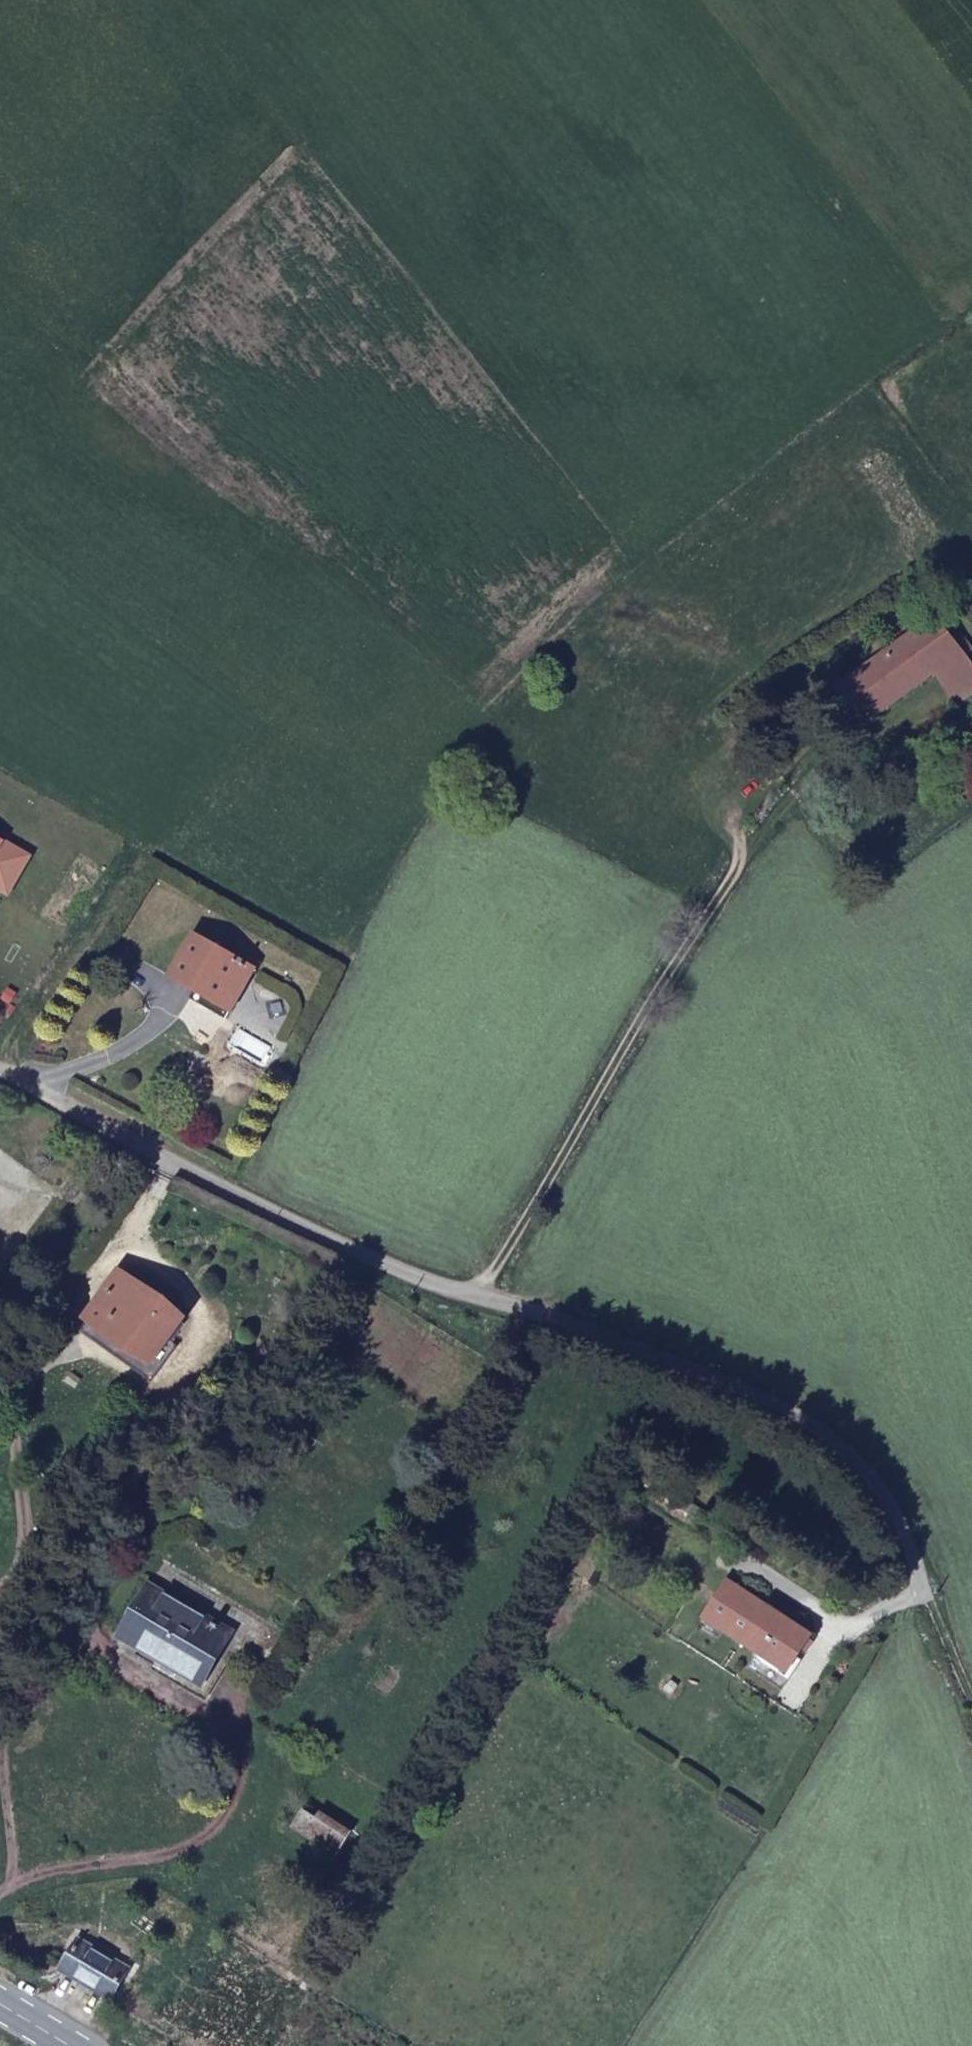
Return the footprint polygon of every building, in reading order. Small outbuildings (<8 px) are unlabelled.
[(932,676),(960,654),(934,619),(838,688),(863,726),(932,676)] [(960,654),(932,676),(953,703),(971,690),(971,669),(960,654)] [(253,969),(196,937),(174,975),(197,991),(194,999),(225,1016),(253,969)] [(174,1311),(116,1266),(84,1310),(141,1355),(174,1311)] [(808,1635),(725,1580),(701,1616),(756,1654),(785,1673),(808,1635)] [(223,1632),(150,1582),(147,1581),(117,1629),(193,1678),(223,1632)] [(756,1654),(746,1669),(780,1691),(790,1677),(785,1673),(756,1654)] [(313,1820),(294,1807),(284,1821),(322,1849),(337,1830),(320,1815),(313,1820)] [(105,1992),(122,1964),(73,1938),(57,1965),(105,1992)]
